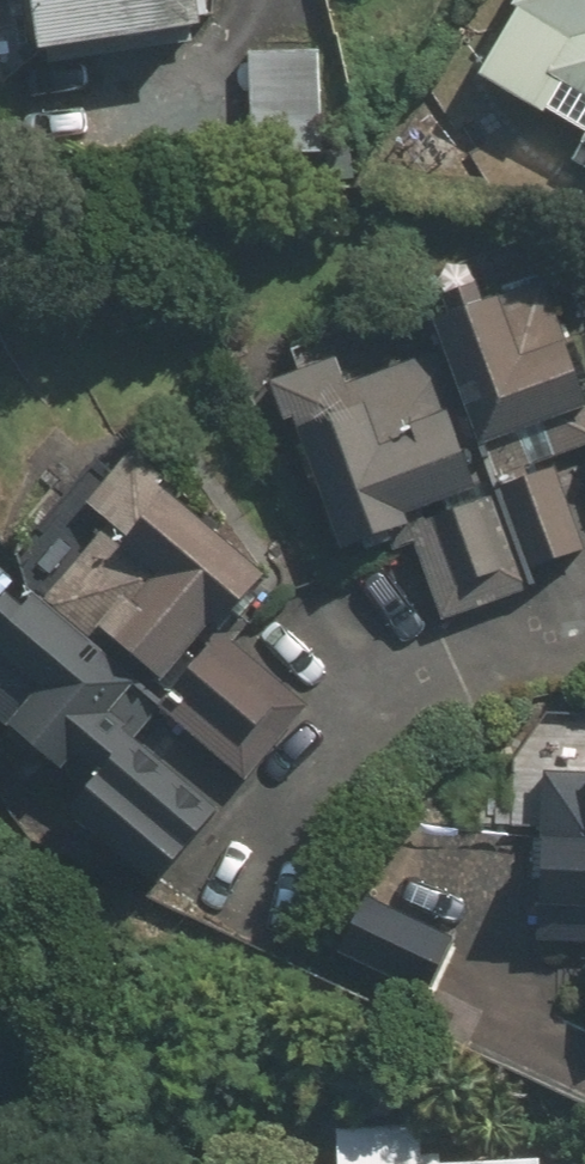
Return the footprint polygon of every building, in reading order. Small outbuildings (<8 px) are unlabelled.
[(39,32),(207,30),(203,0),(35,0),(39,32)] [(457,81),(550,130),(567,98),(584,107),(584,0),(500,0),(457,81)] [(349,44),(239,42),(236,159),(346,161),(349,44)] [(267,378),(288,435),(310,427),(356,554),(415,533),(450,627),(535,596),(499,500),(501,499),(530,578),(584,558),(584,546),(553,458),(584,446),(584,399),(547,294),(493,313),(481,279),(460,287),(499,392),(445,412),(423,353),(346,380),(336,353),(267,378)] [(120,440),(70,501),(96,522),(43,587),(17,566),(0,587),(0,728),(172,867),(223,805),(138,736),(163,706),(245,773),(299,707),(196,623),(225,589),(253,612),(285,574),(120,440)] [(536,767),(533,940),(584,941),(584,768),(536,767)] [(455,938),(365,892),(334,952),(425,998),(455,938)] [(341,1124),(342,1163),(544,1163),(544,1152),(430,1157),(429,1120),(341,1124)]
